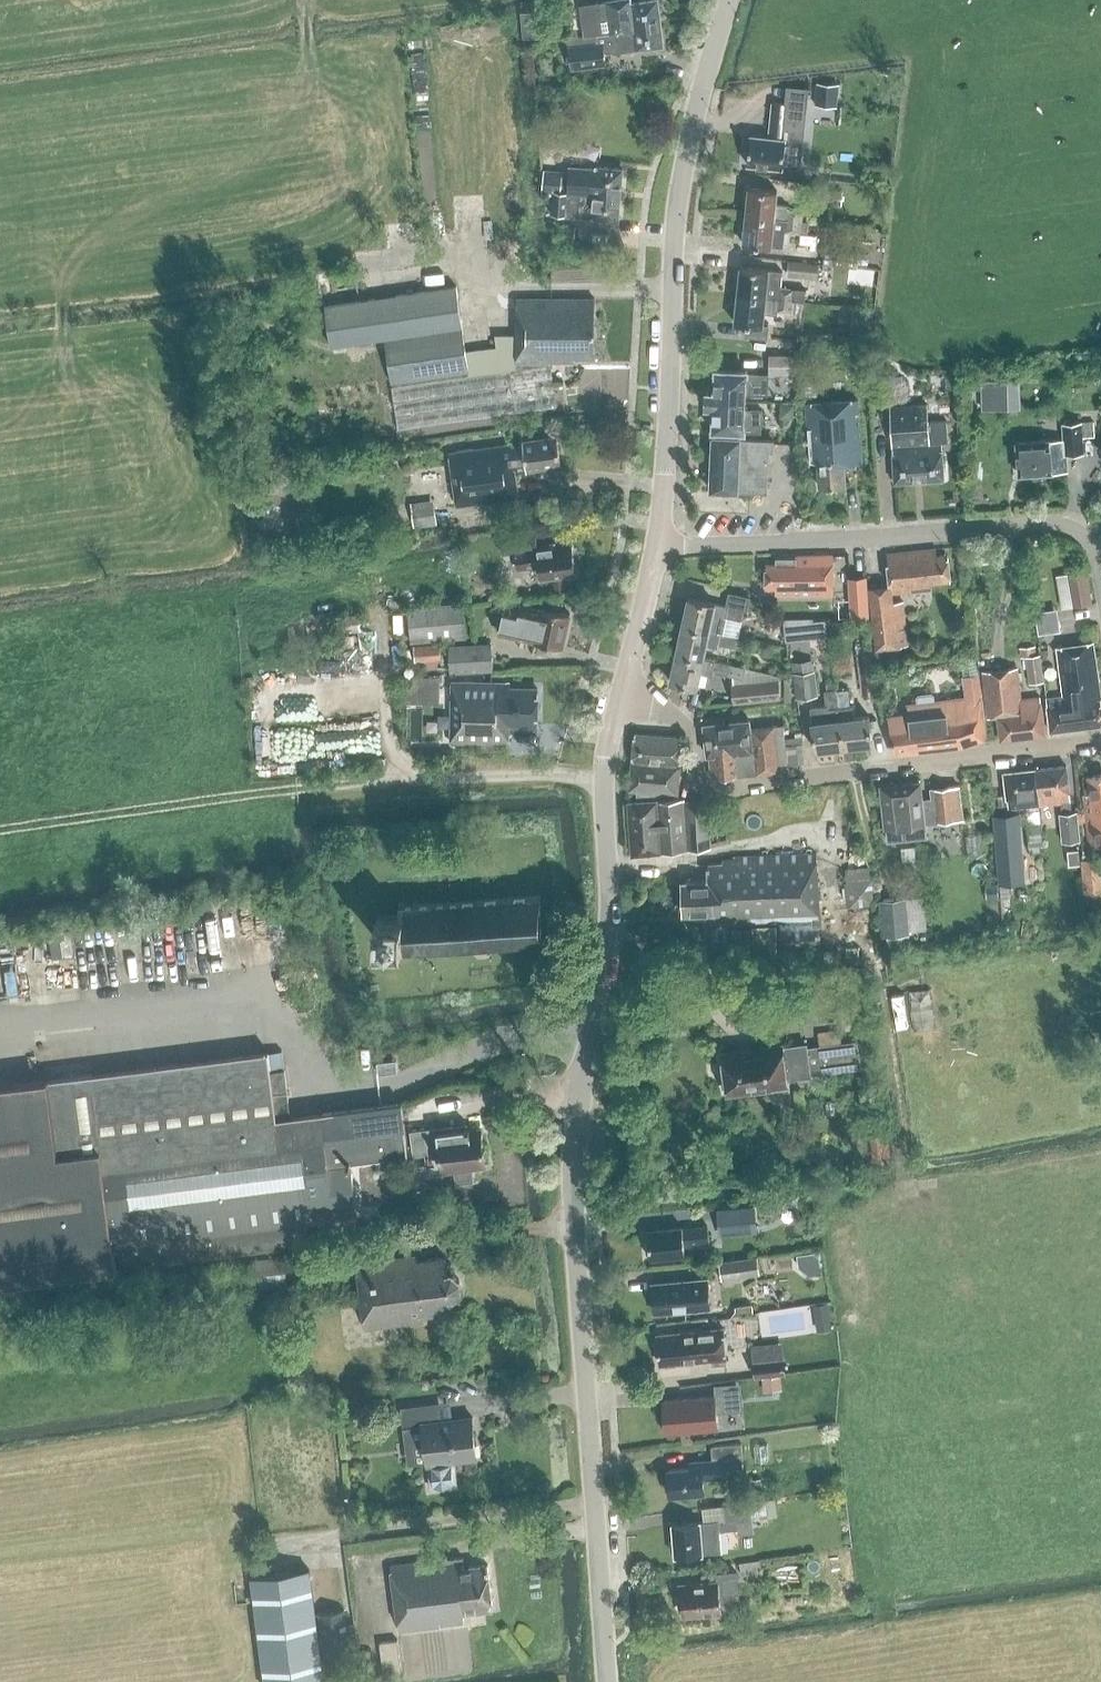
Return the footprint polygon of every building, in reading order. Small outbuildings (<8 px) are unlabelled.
[(661,25),(657,0),(647,0),(631,2),(631,0),(607,0),(580,3),(583,37),(630,32),(629,30),(661,25)] [(540,10),(521,12),(520,12),(523,38),(525,38),(542,37),(540,10)] [(630,32),(583,37),(568,39),(571,69),(605,64),(604,55),(603,52),(613,51),(614,52),(635,50),(663,46),(661,25),(629,30),(630,32)] [(839,84),(817,82),(815,105),(837,107),(839,84)] [(762,137),(750,136),(747,164),(757,165),(766,166),(782,168),(782,167),(800,169),(803,141),(807,108),(773,104),(769,138),(762,137)] [(622,169),(595,166),(595,170),(570,167),(568,194),(559,193),(560,175),(544,173),(543,191),(554,192),(552,213),(566,214),(566,215),(617,220),(622,169)] [(800,222),(800,220),(802,209),(788,208),(789,205),(775,204),(776,191),(749,188),(746,216),(800,222)] [(809,221),(800,220),(800,222),(746,216),(743,244),(771,246),(781,248),(783,232),(799,234),(799,233),(807,234),(809,221)] [(574,225),(557,224),(555,246),(573,247),(574,225)] [(858,252),(824,249),(823,265),(857,268),(858,252)] [(818,264),(788,261),(786,276),(817,279),(818,264)] [(792,301),(802,302),(803,291),(793,290),(793,288),(780,287),(782,271),(740,267),(737,295),(792,301)] [(461,327),(455,286),(324,306),(330,346),(384,338),(390,384),(468,373),(469,376),(391,387),(398,429),(556,406),(550,361),(566,361),(566,357),(594,357),(594,299),(516,298),(516,335),(495,335),(496,347),(465,351),(462,327),(461,327)] [(792,301),(737,295),(734,323),(747,324),(745,337),(765,339),(766,327),(762,327),(764,309),(776,310),(775,312),(791,313),(792,301)] [(773,340),(773,347),(817,347),(818,322),(788,322),(788,341),(773,340)] [(852,322),(851,333),(871,334),(872,324),(852,322)] [(797,375),(797,354),(768,355),(768,375),(797,375)] [(706,393),(705,400),(744,402),(745,393),(766,394),(767,376),(746,374),(746,372),(715,370),(714,393),(706,393)] [(896,401),(894,377),(870,378),(871,403),(896,401)] [(1007,380),(980,380),(981,410),(1008,409),(1007,380)] [(744,402),(705,400),(705,407),(713,408),(712,431),(743,433),(743,431),(759,432),(760,411),(743,410),(744,402)] [(861,466),(857,400),(806,403),(808,429),(811,463),(818,463),(819,487),(845,486),(843,467),(861,466)] [(780,405),(780,417),(792,418),(793,406),(780,405)] [(927,421),(926,405),(890,407),(894,483),(942,479),(941,443),(946,442),(945,420),(927,421)] [(1094,436),(1093,422),(1062,424),(1063,440),(1048,441),(1048,440),(1016,442),(1018,475),(1050,473),(1050,472),(1066,471),(1065,454),(1082,453),(1081,437),(1094,436)] [(560,466),(556,436),(522,441),(522,443),(449,453),(457,506),(518,497),(513,466),(525,465),(526,471),(560,466)] [(740,438),(712,437),(710,491),(738,492),(738,490),(766,491),(768,461),(771,461),(772,441),(740,440),(740,438)] [(437,523),(433,499),(410,503),(414,526),(437,523)] [(536,546),(534,532),(499,536),(501,552),(515,550),(517,568),(538,565),(539,577),(575,573),(571,545),(555,547),(555,544),(536,546)] [(936,556),(935,549),(888,554),(892,586),(869,589),(878,665),(883,664),(881,647),(906,644),(902,603),(892,604),(891,593),(931,589),(930,582),(949,580),(946,555),(936,556)] [(832,596),(831,556),(795,556),(795,558),(776,558),(776,564),(767,564),(767,588),(775,588),(775,596),(832,596)] [(1091,603),(1087,573),(1069,576),(1073,606),(1091,603)] [(554,588),(565,587),(564,577),(552,579),(554,588)] [(865,582),(865,577),(864,577),(849,578),(852,618),(867,617),(865,588),(865,582)] [(688,598),(682,625),(721,633),(725,616),(739,619),(741,609),(745,610),(748,598),(729,594),(726,608),(714,605),(714,604),(688,598)] [(464,637),(461,604),(408,609),(411,642),(464,637)] [(1041,629),(1062,627),(1061,605),(1039,607),(1041,629)] [(569,614),(540,608),(538,615),(507,608),(503,627),(534,634),(532,641),(562,647),(569,614)] [(338,633),(361,630),(359,614),(336,617),(338,633)] [(843,619),(831,620),(832,631),(845,630),(843,619)] [(813,638),(827,637),(825,620),(812,621),(813,638)] [(676,652),(702,658),(705,645),(717,647),(718,643),(733,647),(735,638),(721,635),(721,633),(682,625),(676,652)] [(442,669),(440,644),(414,646),(416,671),(442,669)] [(492,671),(491,644),(448,645),(449,673),(492,671)] [(1092,644),(1057,648),(1063,696),(1046,698),(1050,732),(1100,726),(1100,715),(1099,701),(1092,644)] [(702,658),(676,652),(669,682),(695,687),(699,672),(710,675),(711,672),(742,678),(744,667),(702,658)] [(877,693),(871,652),(856,654),(862,696),(877,693)] [(1044,682),(1040,654),(1025,656),(1029,684),(1044,682)] [(1020,699),(1017,669),(982,673),(987,718),(996,716),(1000,741),(1045,736),(1041,703),(1040,703),(1039,697),(1020,699)] [(817,696),(814,672),(792,674),(795,697),(817,696)] [(731,684),(733,704),(781,699),(779,679),(731,684)] [(507,683),(452,682),(451,742),(507,743),(507,723),(534,724),(535,689),(507,688),(507,683)] [(836,692),(843,747),(871,743),(868,716),(853,718),(852,706),(848,706),(846,691),(836,692)] [(815,750),(843,747),(836,692),(827,693),(828,706),(811,708),(813,722),(811,722),(815,750)] [(894,755),(962,746),(983,739),(982,738),(985,737),(981,695),(942,701),(935,702),(934,695),(931,693),(918,695),(916,697),(917,704),(914,705),(908,706),(909,715),(889,718),(894,755)] [(750,728),(749,720),(703,724),(706,756),(709,756),(712,778),(738,776),(738,775),(778,771),(787,769),(782,726),(773,727),(773,726),(750,728)] [(636,791),(636,802),(660,800),(661,793),(677,794),(681,737),(634,733),(629,790),(636,791)] [(1066,767),(1035,770),(1039,804),(1061,802),(1063,814),(1059,814),(1062,842),(1079,840),(1076,812),(1070,813),(1068,790),(1066,767)] [(1039,804),(1035,770),(1004,773),(1007,801),(1008,800),(1009,808),(1039,804)] [(1087,777),(1089,796),(1083,796),(1089,847),(1100,845),(1100,775),(1087,777)] [(920,791),(919,782),(880,786),(886,842),(925,838),(924,832),(924,829),(924,824),(928,824),(963,820),(958,786),(957,786),(930,789),(931,793),(931,798),(921,799),(920,791)] [(660,800),(636,802),(627,802),(631,855),(710,848),(707,807),(700,799),(684,801),(683,798),(660,800)] [(1001,816),(995,817),(995,818),(999,873),(1021,871),(1016,817),(1016,815),(1007,816),(1001,816)] [(1030,818),(1033,842),(1046,840),(1043,817),(1030,818)] [(1078,851),(1068,851),(1069,865),(1079,864),(1078,851)] [(820,950),(815,853),(733,856),(733,859),(707,861),(708,881),(681,882),(683,915),(713,913),(713,920),(736,919),(736,922),(741,922),(741,921),(755,921),(755,924),(777,923),(778,952),(820,950)] [(1081,860),(1084,893),(1100,891),(1100,858),(1081,860)] [(873,905),(868,868),(845,870),(850,907),(855,907),(855,915),(869,913),(868,905),(873,905)] [(997,886),(987,887),(987,902),(998,901),(997,886)] [(1008,886),(1000,886),(1001,899),(1009,898),(1008,886)] [(511,897),(506,897),(506,898),(476,899),(476,898),(474,898),(474,899),(447,901),(447,900),(445,900),(445,901),(416,902),(416,900),(412,900),(412,903),(403,903),(403,900),(398,901),(399,914),(399,915),(377,916),(377,940),(398,940),(398,953),(403,953),(403,948),(415,947),(415,951),(418,950),(418,946),(446,944),(446,948),(449,948),(449,944),(475,943),(475,947),(477,946),(478,955),(485,954),(484,942),(507,941),(507,944),(510,944),(510,941),(537,939),(538,943),(541,943),(540,898),(540,896),(538,896),(511,898),(511,897)] [(910,933),(907,897),(879,899),(882,935),(910,933)] [(936,986),(915,987),(917,1027),(939,1025),(936,986)] [(907,990),(895,992),(901,1024),(912,1022),(907,990)] [(857,1066),(855,1044),(805,1050),(804,1046),(781,1048),(781,1045),(723,1053),(725,1075),(723,1078),(724,1085),(727,1087),(728,1093),(786,1085),(785,1078),(808,1074),(808,1073),(857,1066)] [(267,1052),(45,1080),(0,1086),(0,1282),(115,1267),(307,1244),(304,1221),(311,1220),(304,1168),(326,1166),(322,1137),(336,1135),(333,1111),(290,1117),(283,1069),(269,1071),(267,1052)] [(396,1072),(395,1060),(376,1062),(377,1074),(396,1072)] [(400,1103),(333,1111),(336,1135),(322,1137),(326,1166),(304,1168),(311,1220),(356,1215),(349,1163),(407,1155),(400,1103)] [(466,1132),(465,1125),(410,1132),(413,1155),(425,1153),(428,1174),(455,1171),(456,1183),(472,1181),(470,1167),(485,1164),(481,1130),(466,1132)] [(890,1156),(888,1134),(870,1135),(872,1158),(890,1156)] [(757,1233),(754,1206),(717,1209),(719,1236),(757,1233)] [(708,1244),(706,1227),(681,1229),(681,1227),(647,1230),(649,1245),(646,1245),(646,1255),(649,1254),(650,1258),(684,1255),(683,1246),(708,1244)] [(814,1252),(801,1254),(802,1265),(810,1270),(820,1269),(818,1255),(814,1252)] [(287,1284),(284,1254),(251,1257),(254,1287),(287,1284)] [(416,1261),(415,1256),(355,1264),(364,1329),(423,1321),(423,1316),(451,1312),(449,1298),(449,1297),(453,1296),(454,1296),(454,1295),(459,1288),(460,1288),(460,1287),(459,1281),(459,1280),(452,1274),(452,1273),(450,1272),(450,1273),(446,1273),(444,1258),(416,1261)] [(759,1274),(757,1256),(719,1261),(721,1279),(759,1274)] [(711,1308),(708,1279),(689,1281),(652,1284),(655,1313),(711,1308)] [(827,1305),(813,1307),(814,1317),(828,1315),(827,1305)] [(726,1363),(722,1329),(656,1335),(659,1364),(665,1364),(665,1366),(675,1365),(675,1363),(710,1360),(711,1365),(726,1363)] [(783,1374),(782,1358),(754,1361),(755,1377),(762,1376),(779,1374),(783,1374)] [(779,1374),(762,1376),(764,1391),(781,1389),(779,1374)] [(662,1400),(665,1433),(718,1429),(716,1413),(730,1412),(728,1395),(662,1400)] [(451,1420),(449,1402),(401,1407),(403,1427),(421,1425),(426,1463),(429,1489),(458,1486),(455,1460),(476,1457),(472,1417),(451,1420)] [(741,1461),(739,1444),(712,1447),(713,1460),(689,1462),(690,1468),(667,1470),(669,1496),(703,1493),(702,1479),(722,1477),(721,1463),(741,1461)] [(750,1517),(748,1504),(725,1507),(726,1522),(699,1524),(699,1522),(672,1525),(674,1556),(701,1554),(701,1552),(719,1551),(717,1529),(736,1528),(735,1518),(750,1517)] [(464,1568),(462,1557),(390,1567),(399,1631),(464,1623),(463,1613),(493,1609),(487,1565),(464,1568)] [(309,1570),(250,1577),(263,1681),(323,1681),(309,1570)] [(740,1612),(737,1572),(717,1573),(718,1582),(680,1584),(681,1600),(678,1600),(679,1611),(682,1611),(682,1614),(718,1612),(718,1613),(740,1612)] [(402,1670),(398,1639),(379,1642),(383,1673),(402,1670)]
